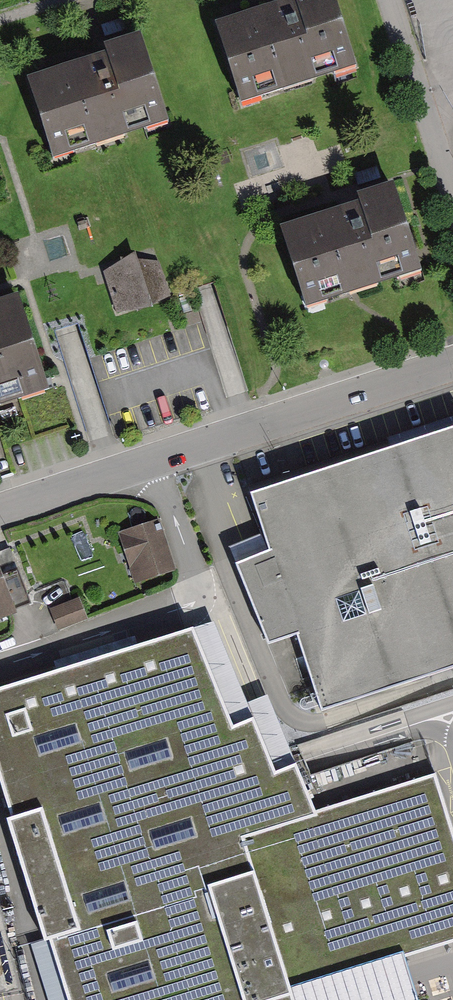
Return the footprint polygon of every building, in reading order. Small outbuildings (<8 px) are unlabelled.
[(211,20),(239,114),(354,79),(331,0),(279,0),(211,20)] [(142,47),(31,83),(58,165),(169,128),(142,47)] [(390,192),(277,229),(307,320),(420,283),(390,192)] [(157,254),(104,271),(119,317),(172,301),(157,254)] [(47,399),(15,291),(0,296),(0,413),(47,399)] [(251,499),(271,556),(241,566),(269,648),(297,638),(323,715),(452,671),(452,429),(251,499)] [(162,522),(120,533),(135,585),(176,573),(162,522)] [(15,616),(0,576),(0,622),(15,616)] [(81,599),(53,608),(60,629),(88,620),(81,599)] [(233,731),(254,723),(276,777),(296,768),(268,699),(247,707),(214,625),(194,633),(233,731)] [(0,693),(0,793),(44,942),(61,999),(417,999),(405,961),(452,947),(452,832),(436,776),(315,814),(296,768),(276,777),(254,723),(233,731),(194,633),(0,693)] [(44,942),(32,945),(48,999),(61,999),(44,942)]
